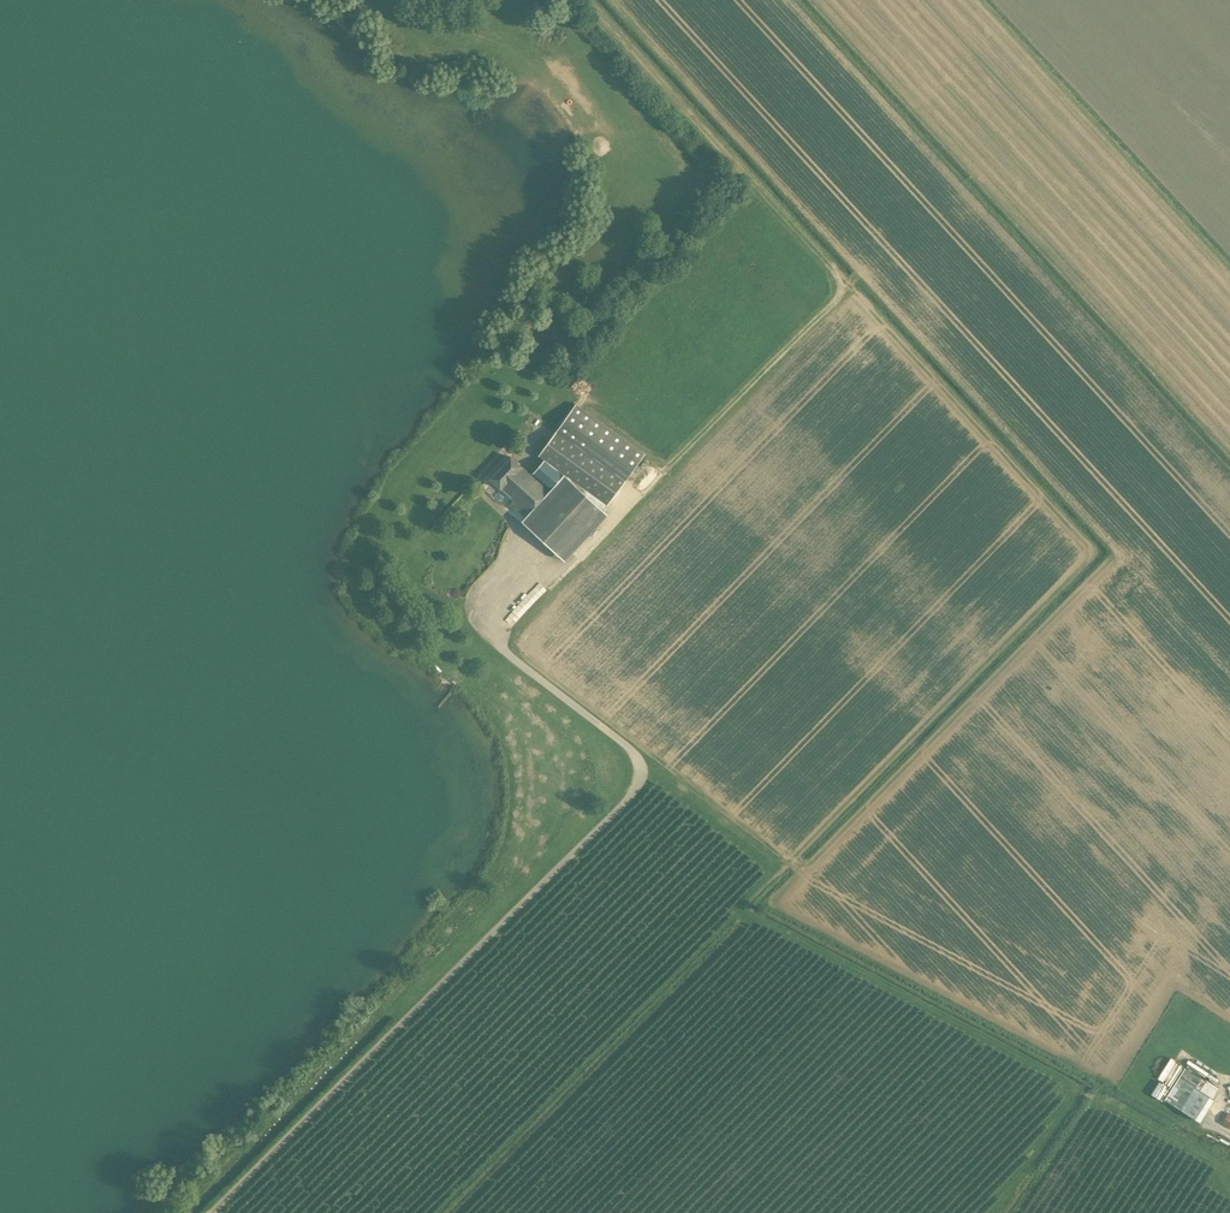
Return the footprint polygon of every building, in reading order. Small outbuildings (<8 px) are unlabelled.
[(539,455),(545,459),(532,473),(531,473),(530,475),(511,457),(490,479),(522,510),(528,515),(522,521),(564,560),(607,515),(603,512),(619,491),(645,456),(577,404),(539,455)] [(1214,1099),(1213,1099),(1219,1090),(1200,1077),(1184,1068),(1164,1100),(1199,1122),(1214,1099)] [(1227,1111),(1220,1121),(1229,1128),(1229,1113),(1227,1111)]
